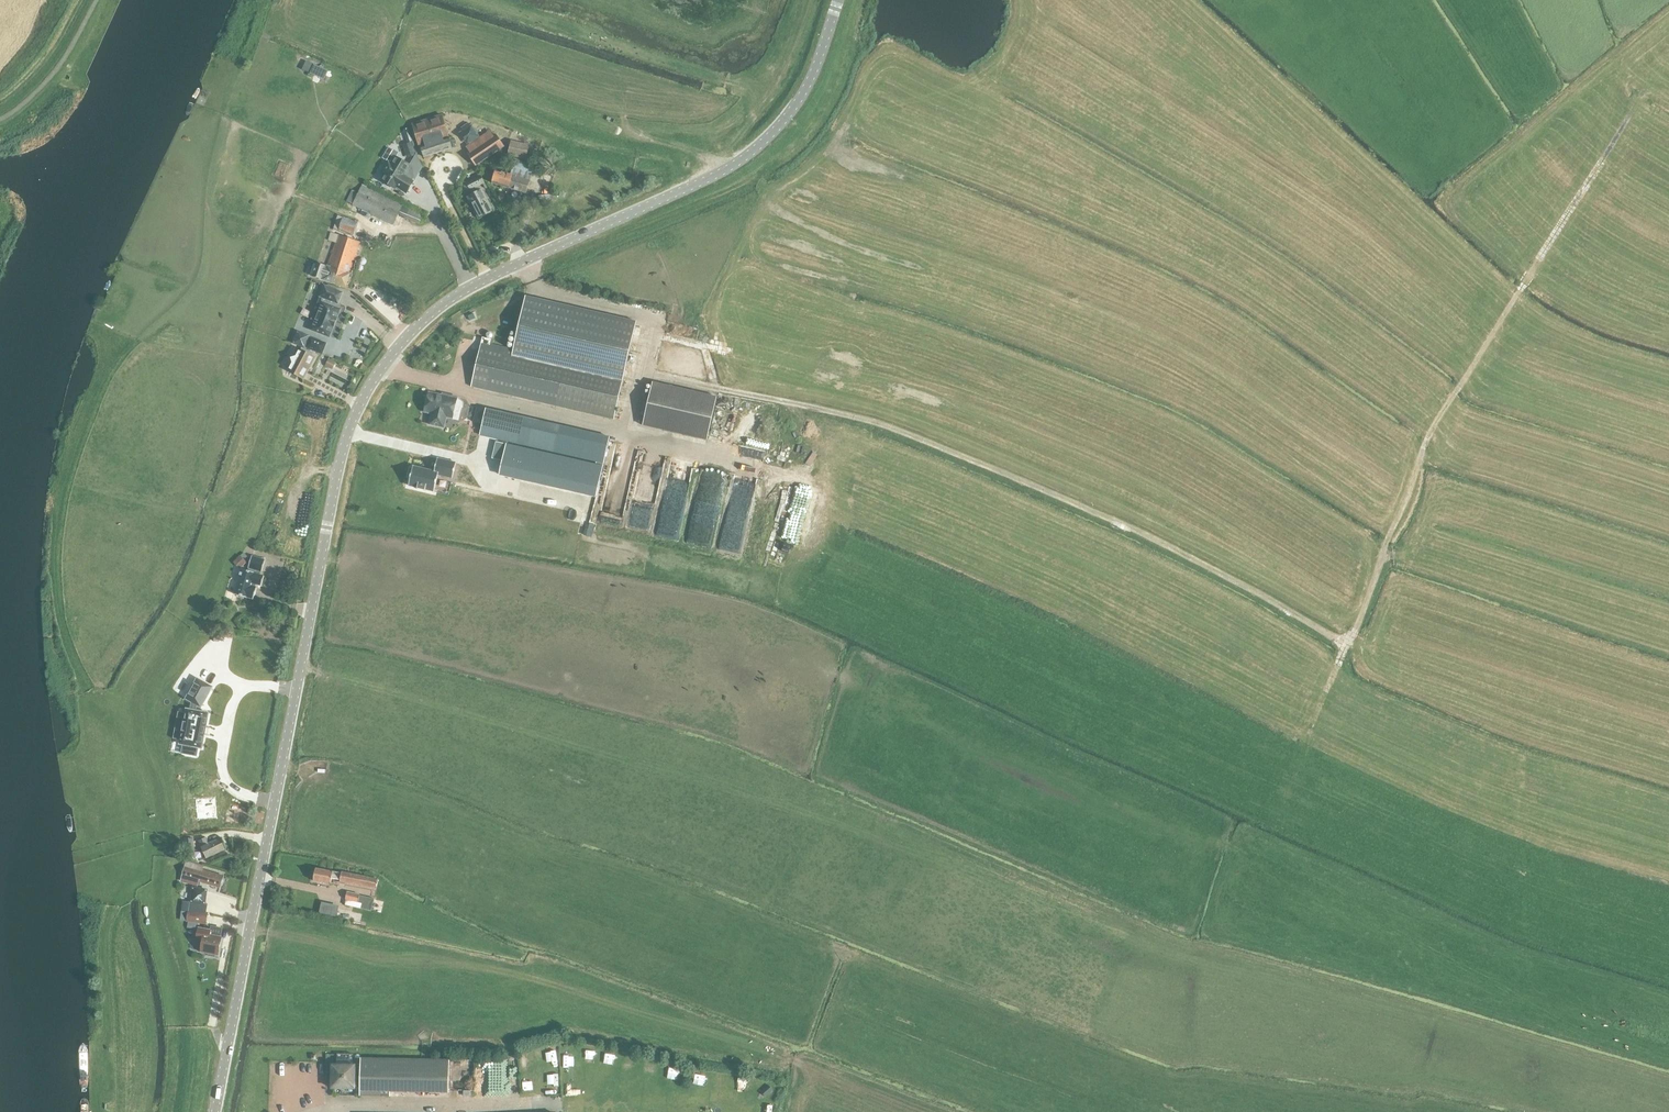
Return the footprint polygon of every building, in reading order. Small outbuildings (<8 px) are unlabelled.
[(328,71),(314,65),(310,73),(324,80),(328,71)] [(421,146),(424,158),(452,149),(442,115),(413,124),(420,147),(421,146)] [(462,132),(469,143),(479,136),(472,125),(462,132)] [(468,147),(470,153),(468,154),(476,166),(504,146),(497,135),(494,137),(491,131),(479,139),(468,147)] [(408,144),(412,157),(416,156),(417,155),(413,142),(408,144)] [(526,159),(529,148),(512,143),(509,155),(526,159)] [(407,194),(414,181),(404,176),(410,166),(396,157),(392,164),(388,161),(381,173),(385,175),(381,181),(396,190),(397,188),(407,194)] [(510,175),(496,171),(492,183),(526,193),(535,164),(515,159),(510,175)] [(467,183),(471,190),(484,183),(481,176),(467,183)] [(353,190),(347,202),(353,205),(392,225),(402,206),(363,186),(359,193),(353,190)] [(493,212),(482,190),(468,197),(479,219),(493,212)] [(409,206),(404,215),(421,223),(425,214),(409,206)] [(335,230),(354,236),(358,223),(339,217),(335,230)] [(337,269),(333,283),(346,288),(360,243),(337,235),(327,267),(337,269)] [(313,277),(333,283),(337,269),(327,267),(317,264),(313,277)] [(314,321),(311,329),(329,337),(333,327),(334,327),(337,320),(336,320),(340,310),(335,308),(337,303),(338,303),(342,293),(325,286),(321,297),(325,298),(323,304),(323,303),(320,312),(315,310),(311,320),(314,321)] [(387,303),(393,306),(396,300),(390,297),(387,303)] [(491,340),(483,338),(472,387),(614,420),(637,322),(636,322),(636,323),(526,298),(514,350),(490,344),(491,340)] [(327,343),(298,332),(294,343),(322,354),(327,343)] [(289,371),(303,378),(314,357),(300,350),(296,357),(290,357),(293,363),(289,371)] [(336,363),(329,359),(326,366),(332,369),(336,363)] [(643,426),(707,441),(717,398),(653,383),(643,426)] [(459,400),(457,399),(456,399),(456,397),(449,396),(449,397),(429,393),(429,395),(427,396),(426,401),(427,403),(425,412),(432,414),(429,424),(444,428),(447,417),(458,420),(461,409),(462,407),(463,404),(462,403),(459,400)] [(609,438),(486,409),(480,435),(603,464),(609,438)] [(603,466),(506,443),(499,473),(596,496),(603,466)] [(438,474),(453,478),(456,463),(437,459),(434,472),(413,467),(412,469),(410,469),(408,476),(411,476),(408,485),(417,488),(417,489),(425,491),(425,489),(434,491),(438,474)] [(240,556),(235,561),(242,568),(247,562),(244,560),(241,556),(240,556)] [(249,569),(248,571),(242,570),(235,594),(246,598),(247,597),(254,599),(257,588),(255,587),(256,584),(262,586),(264,576),(260,575),(260,572),(262,572),(265,560),(251,557),(248,568),(249,569)] [(201,707),(213,687),(197,678),(186,699),(192,703),(191,710),(188,710),(188,709),(187,709),(186,710),(187,710),(180,743),(180,744),(181,744),(183,744),(182,753),(197,756),(198,747),(201,748),(202,748),(209,713),(196,711),(197,705),(201,707)] [(199,799),(200,818),(218,816),(217,798),(199,799)] [(185,840),(187,852),(195,851),(194,838),(185,840)] [(202,847),(207,858),(227,849),(222,838),(208,844),(206,838),(200,841),(202,847)] [(194,852),(187,853),(188,860),(195,859),(194,852)] [(224,876),(202,870),(203,867),(187,862),(182,881),(198,885),(199,881),(220,887),(221,884),(223,883),(224,881),(223,879),(224,876)] [(316,868),(314,881),(331,884),(332,878),(341,880),(340,881),(377,888),(379,879),(342,872),(342,873),(333,871),(333,872),(316,868)] [(375,898),(347,892),(346,899),(344,904),(373,910),(375,898)] [(207,904),(205,904),(191,902),(183,901),(182,909),(206,912),(207,904)] [(208,912),(206,912),(182,909),(182,914),(181,919),(188,920),(187,921),(206,924),(208,912)] [(209,956),(216,957),(217,955),(219,955),(222,937),(210,935),(211,930),(199,928),(197,940),(204,941),(201,952),(209,954),(209,956)] [(451,1060),(364,1059),(364,1069),(363,1088),(363,1093),(451,1094),(451,1060)] [(363,1088),(364,1069),(359,1069),(359,1065),(334,1065),(334,1090),(359,1090),(359,1088),(363,1088)] [(772,1090),(769,1086),(762,1093),(765,1096),(772,1090)]
